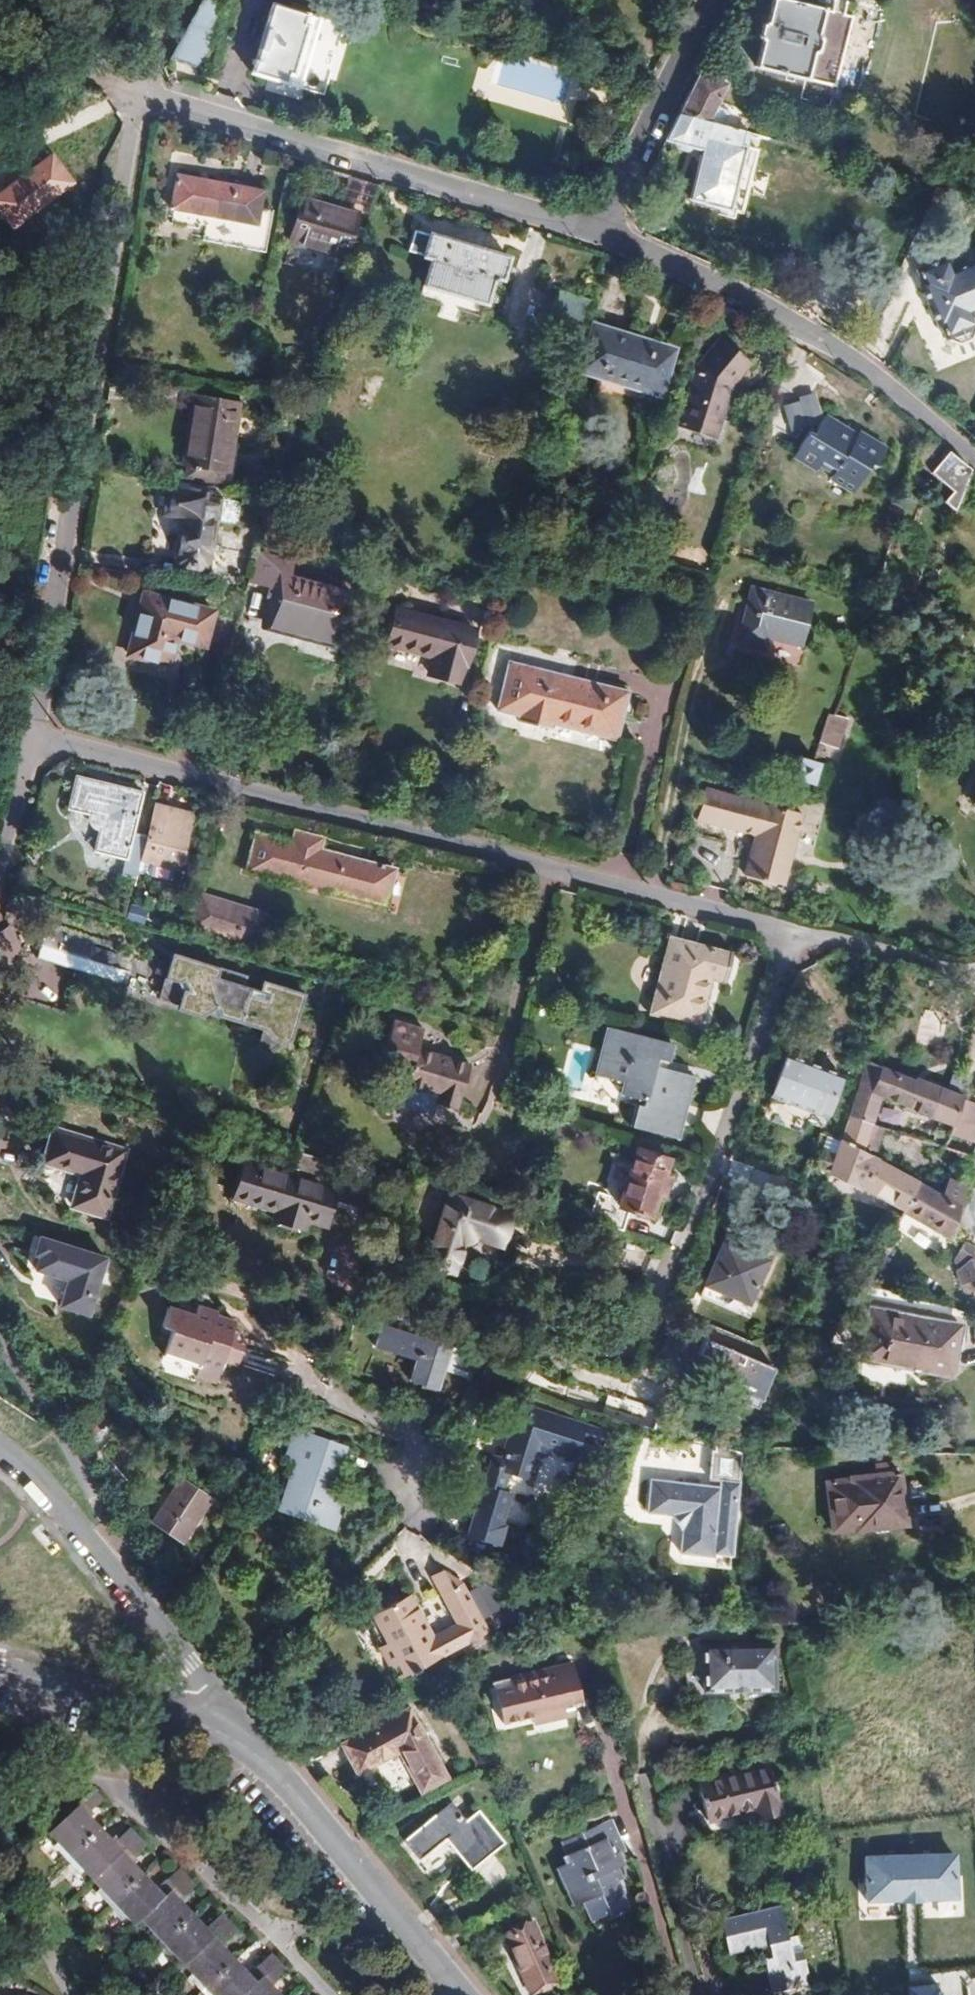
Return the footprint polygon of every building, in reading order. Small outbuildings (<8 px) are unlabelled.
[(168,59),(201,69),(220,8),(207,0),(201,0),(168,59)] [(774,0),(772,0),(765,26),(761,28),(757,39),(757,42),(761,44),(754,70),(814,85),(831,14),(774,0)] [(270,5),(250,75),(323,95),(343,26),(270,5)] [(699,71),(678,113),(720,124),(726,114),(714,108),(725,86),(699,71)] [(678,113),(663,142),(674,145),(676,151),(688,154),(693,150),(703,152),(689,202),(740,216),(756,153),(745,149),(749,132),(720,124),(678,113)] [(53,141),(39,155),(70,183),(83,168),(53,141)] [(231,249),(261,255),(269,217),(256,214),(260,194),(176,177),(168,212),(175,213),(173,228),(199,233),(197,245),(230,252),(231,249)] [(301,195),(288,242),(345,258),(357,213),(301,195)] [(429,236),(414,231),(408,251),(421,255),(421,257),(430,260),(417,299),(480,319),(492,279),(500,282),(507,258),(430,233),(429,236)] [(974,253),(974,245),(961,251),(965,258),(974,253)] [(260,259),(261,255),(231,249),(230,252),(260,259)] [(965,258),(947,265),(943,254),(906,270),(912,283),(909,284),(928,328),(931,327),(937,341),(951,345),(967,339),(971,323),(966,311),(974,307),(974,253),(965,258)] [(576,345),(588,303),(555,293),(543,335),(576,345)] [(673,350),(595,328),(581,375),(660,398),(673,350)] [(750,359),(721,339),(698,371),(680,426),(718,438),(735,383),(750,359)] [(239,405),(197,399),(186,468),(228,474),(239,405)] [(798,461),(818,475),(821,470),(837,480),(834,485),(854,499),(873,470),(877,473),(889,456),(863,439),(860,442),(829,422),(816,440),(813,438),(798,461)] [(967,471),(926,437),(917,465),(953,494),(949,504),(953,506),(967,471)] [(821,470),(818,475),(834,485),(837,480),(821,470)] [(217,503),(167,496),(165,522),(183,524),(178,569),(208,572),(217,503)] [(294,563),(259,553),(250,582),(275,589),(266,624),(337,642),(350,595),(290,579),(294,563)] [(813,610),(754,595),(739,648),(767,655),(771,641),(802,650),(813,610)] [(123,662),(164,673),(172,643),(200,651),(208,620),(141,600),(123,662)] [(475,628),(399,606),(389,642),(434,654),(429,671),(461,680),(475,628)] [(511,662),(498,710),(521,716),(519,723),(554,733),(556,726),(616,743),(629,694),(511,662)] [(830,717),(827,727),(840,730),(844,721),(830,717)] [(795,780),(814,785),(819,766),(801,761),(795,780)] [(134,880),(145,837),(130,833),(139,794),(78,778),(69,809),(80,812),(85,825),(92,830),(99,833),(96,852),(123,859),(119,876),(134,880)] [(753,838),(743,877),(783,887),(800,814),(703,790),(695,823),(753,838)] [(190,816),(153,808),(141,860),(175,869),(190,816)] [(292,846),(257,837),(248,874),(383,907),(393,872),(319,853),(321,842),(294,835),(292,846)] [(200,893),(190,927),(259,948),(270,913),(200,893)] [(94,942),(45,926),(35,957),(118,984),(127,958),(93,947),(94,942)] [(681,940),(660,1011),(698,1023),(712,978),(722,981),(731,954),(681,940)] [(164,960),(152,999),(182,1008),(189,1006),(194,1001),(217,1008),(227,974),(205,967),(207,958),(188,951),(183,966),(164,960)] [(698,1023),(660,1011),(659,1014),(698,1026),(698,1023)] [(664,1043),(606,1026),(593,1070),(612,1075),(615,1063),(621,1065),(615,1088),(632,1094),(624,1121),(669,1135),(687,1072),(650,1061),(652,1054),(660,1056),(664,1043)] [(477,1070),(427,1055),(416,1092),(443,1100),(441,1107),(464,1114),(477,1070)] [(909,1081),(864,1062),(847,1119),(871,1127),(880,1098),(900,1107),(902,1110),(940,1123),(932,1144),(947,1148),(965,1155),(969,1139),(965,1138),(973,1103),(958,1099),(958,1097),(911,1080),(909,1081)] [(783,1066),(769,1106),(822,1125),(836,1084),(783,1066)] [(871,1127),(847,1119),(830,1175),(902,1214),(918,1186),(863,1155),(871,1127)] [(112,1144),(41,1124),(32,1154),(69,1167),(59,1199),(91,1208),(112,1144)] [(582,1133),(578,1147),(597,1154),(602,1140),(582,1133)] [(326,1159),(291,1148),(287,1163),(293,1166),(290,1174),(240,1157),(233,1180),(248,1185),(246,1196),(275,1204),(272,1217),(302,1226),(304,1215),(309,1217),(326,1159)] [(589,1225),(616,1235),(624,1212),(647,1219),(652,1205),(659,1207),(668,1176),(661,1174),(664,1162),(633,1152),(617,1202),(597,1197),(589,1225)] [(334,1162),(326,1159),(309,1217),(321,1221),(326,1204),(321,1202),(334,1162)] [(959,1209),(964,1189),(946,1179),(941,1199),(959,1209)] [(918,1186),(902,1214),(949,1240),(959,1209),(941,1199),(918,1186)] [(511,1252),(539,1260),(549,1232),(490,1214),(464,1292),(493,1303),(511,1252)] [(90,1252),(26,1229),(22,1241),(26,1243),(21,1256),(53,1268),(42,1298),(70,1309),(90,1252)] [(974,1279),(974,1250),(961,1243),(952,1260),(958,1267),(954,1272),(959,1285),(974,1279)] [(723,1245),(705,1288),(747,1306),(765,1263),(723,1245)] [(185,1313),(161,1305),(155,1324),(166,1329),(158,1354),(191,1366),(188,1374),(206,1379),(214,1357),(227,1362),(233,1344),(225,1340),(227,1333),(222,1331),(225,1320),(209,1315),(210,1310),(188,1303),(185,1313)] [(957,1328),(870,1311),(861,1355),(882,1359),(892,1367),(900,1368),(909,1364),(928,1368),(927,1373),(948,1376),(957,1328)] [(470,1353),(381,1324),(374,1347),(413,1360),(407,1378),(435,1388),(442,1364),(464,1370),(470,1353)] [(671,1390),(634,1377),(623,1401),(625,1402),(656,1412),(664,1415),(671,1390)] [(625,1402),(619,1419),(651,1429),(656,1412),(625,1402)] [(495,1474),(467,1535),(496,1549),(507,1530),(502,1527),(516,1496),(504,1489),(511,1475),(533,1486),(539,1465),(553,1452),(573,1458),(579,1441),(600,1446),(604,1432),(518,1406),(488,1471),(495,1474)] [(295,1460),(280,1507),(336,1525),(345,1495),(332,1490),(346,1445),(295,1428),(286,1455),(295,1460)] [(738,1452),(712,1444),(711,1450),(708,1450),(705,1478),(719,1479),(718,1486),(650,1480),(647,1511),(669,1514),(680,1528),(678,1552),(711,1555),(711,1551),(728,1553),(736,1481),(735,1480),(738,1452)] [(904,1525),(898,1473),(888,1474),(887,1463),(873,1465),(875,1475),(824,1483),(830,1532),(904,1525)] [(171,1480),(142,1520),(170,1541),(201,1501),(171,1480)] [(383,1640),(377,1643),(394,1675),(483,1629),(459,1581),(438,1592),(452,1621),(429,1633),(407,1593),(369,1612),(383,1640)] [(362,1615),(377,1643),(383,1640),(369,1612),(362,1615)] [(699,1665),(704,1691),(771,1691),(771,1645),(698,1646),(699,1665)] [(571,1665),(491,1681),(500,1724),(541,1717),(542,1723),(570,1717),(568,1704),(579,1703),(571,1665)] [(682,1691),(704,1691),(699,1665),(682,1666),(682,1691)] [(404,1707),(339,1741),(364,1786),(376,1793),(383,1795),(393,1793),(413,1783),(417,1790),(440,1776),(404,1707)] [(721,1775),(728,1814),(751,1809),(754,1819),(781,1812),(768,1764),(721,1775)] [(705,1819),(728,1814),(721,1775),(695,1781),(705,1819)] [(269,1989),(284,1975),(264,1954),(244,1973),(216,1943),(230,1931),(215,1915),(202,1928),(174,1897),(187,1885),(172,1868),(149,1889),(124,1862),(138,1848),(121,1830),(107,1843),(83,1818),(98,1805),(86,1792),(42,1833),(127,1925),(135,1918),(207,1994),(275,1994),(269,1989)] [(456,1800),(412,1834),(429,1855),(449,1838),(476,1868),(507,1841),(483,1810),(473,1819),(456,1800)] [(608,1907),(626,1900),(620,1882),(627,1879),(618,1858),(628,1854),(615,1822),(564,1841),(572,1863),(557,1869),(573,1907),(583,1903),(591,1924),(611,1916),(608,1907)] [(954,1848),(860,1851),(861,1900),(956,1897),(954,1848)] [(629,1909),(626,1900),(608,1907),(611,1916),(629,1909)] [(782,1905),(748,1912),(722,1920),(729,1953),(770,1944),(773,1956),(763,1958),(770,1993),(811,1984),(803,1949),(792,1952),(782,1905)] [(520,1981),(551,1968),(533,1924),(501,1937),(520,1981)] [(551,1968),(520,1981),(526,1994),(530,1994),(557,1984),(551,1968)] [(905,1985),(906,1994),(938,1994),(937,1982),(905,1985)]
